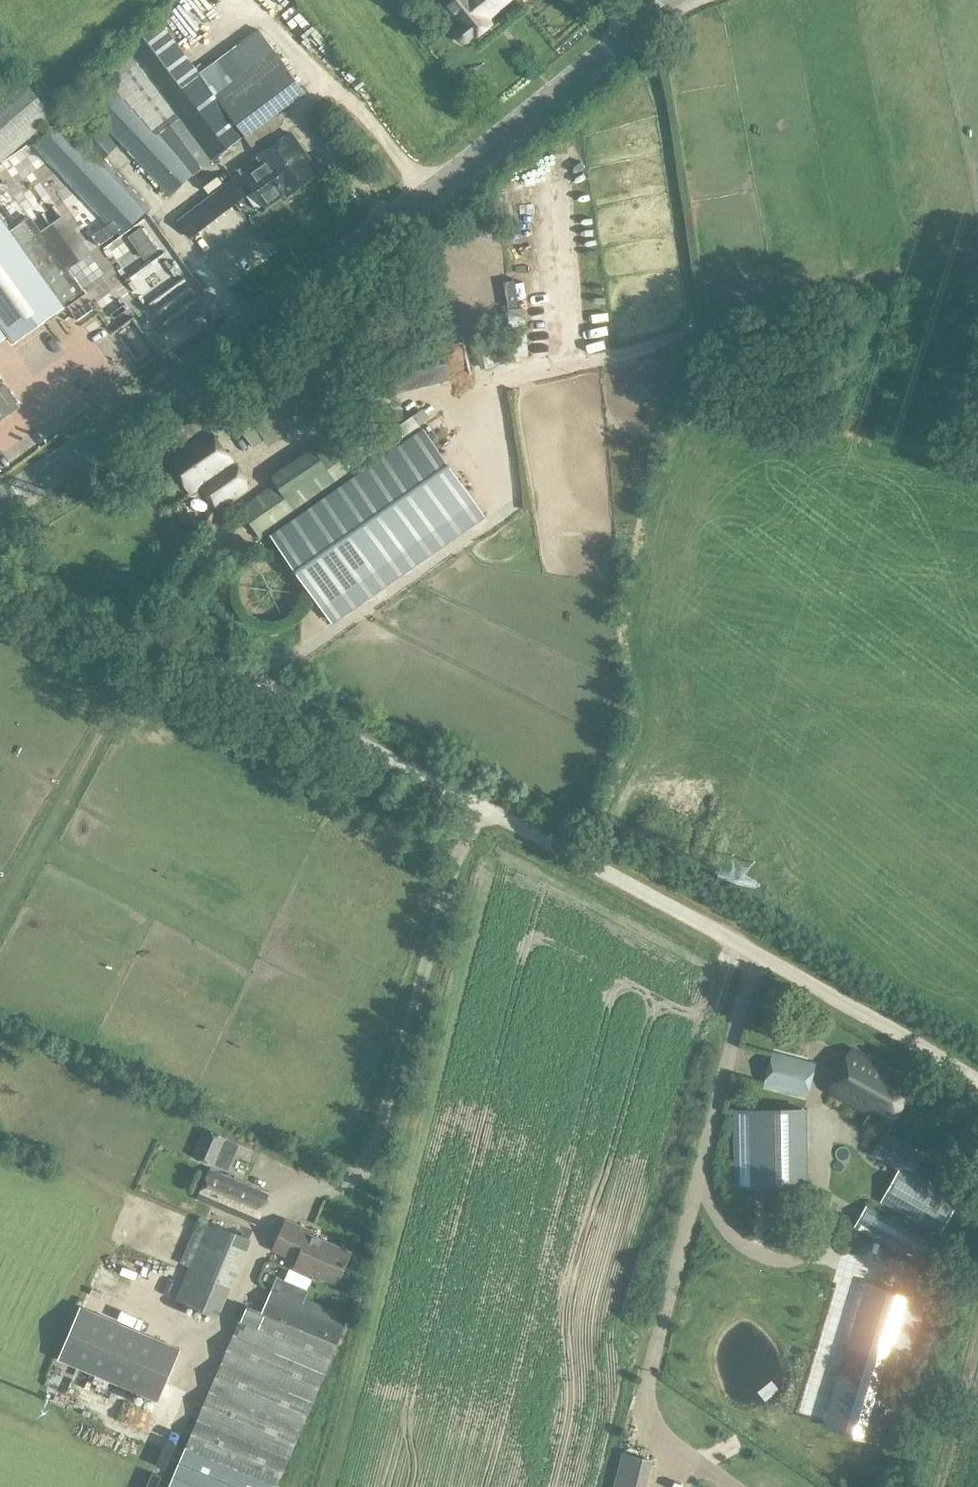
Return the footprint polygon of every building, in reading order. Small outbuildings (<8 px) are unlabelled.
[(209,9),(218,2),(216,0),(201,0),(209,9)] [(457,34),(458,39),(462,42),(467,42),(472,40),(475,39),(493,24),(485,14),(492,8),(496,12),(509,0),(445,0),(454,11),(452,12),(463,25),(458,30),(457,34)] [(215,96),(199,74),(163,23),(101,72),(112,85),(87,109),(171,197),(193,177),(245,139),(222,108),(228,104),(220,93),(218,94),(215,96)] [(220,93),(278,52),(261,28),(202,72),(218,94),(220,93)] [(54,114),(22,79),(0,99),(0,163),(54,114)] [(102,165),(105,162),(118,149),(84,114),(69,129),(91,153),(102,165)] [(150,209),(105,162),(102,165),(91,153),(69,129),(62,122),(58,126),(53,130),(50,133),(40,143),(36,146),(122,238),(146,215),(145,214),(150,209)] [(285,191),(288,195),(289,196),(319,174),(291,135),(261,156),(262,158),(264,160),(266,163),(277,179),(278,181),(285,191)] [(241,172),(242,175),(254,192),(254,191),(267,209),(288,195),(285,191),(278,181),(277,179),(266,163),(264,160),(262,158),(241,172)] [(254,192),(242,175),(179,223),(192,240),(213,223),(254,192)] [(6,334),(3,337),(6,341),(9,338),(14,345),(16,344),(14,342),(62,308),(63,310),(65,309),(63,307),(62,305),(63,304),(83,290),(69,270),(92,254),(63,215),(47,227),(41,232),(30,217),(10,232),(9,231),(0,219),(0,325),(6,334)] [(510,221),(512,240),(532,238),(530,219),(510,221)] [(160,249),(143,226),(130,236),(146,259),(160,249)] [(253,238),(244,248),(234,239),(214,262),(237,283),(244,275),(239,270),(261,245),(253,238)] [(535,246),(515,247),(516,287),(536,287),(535,246)] [(202,290),(212,286),(206,272),(196,276),(202,290)] [(524,308),(508,309),(513,357),(529,355),(524,308)] [(489,340),(480,342),(486,370),(495,368),(489,340)] [(386,395),(451,378),(443,346),(379,362),(386,395)] [(328,351),(289,377),(231,416),(254,449),(266,441),(270,447),(294,431),(295,432),(357,390),(328,351)] [(21,409),(0,379),(0,423),(21,409)] [(198,409),(164,431),(175,446),(187,437),(189,439),(209,425),(198,409)] [(346,433),(316,453),(339,485),(368,465),(388,450),(378,435),(371,440),(360,424),(346,433)] [(486,517),(426,429),(274,535),(335,623),(486,517)] [(210,430),(167,461),(191,494),(201,487),(217,510),(246,489),(230,466),(234,463),(210,430)] [(339,485),(316,453),(314,449),(271,478),(275,484),(297,514),(339,485)] [(297,514),(275,484),(240,509),(260,540),(297,514)] [(914,1083),(853,1049),(830,1091),(869,1113),(866,1120),(873,1124),(871,1128),(883,1135),(884,1135),(914,1083)] [(774,1052),(774,1053),(764,1090),(808,1099),(816,1062),(774,1052)] [(215,1166),(228,1137),(205,1127),(193,1156),(215,1166)] [(884,1135),(883,1135),(874,1152),(901,1167),(912,1173),(913,1172),(922,1156),(884,1135)] [(802,1148),(734,1150),(735,1190),(803,1189),(802,1148)] [(912,1173),(901,1167),(882,1201),(940,1234),(960,1199),(913,1172),(912,1173)] [(268,1193),(229,1176),(211,1168),(199,1196),(256,1221),(268,1193)] [(948,1253),(867,1207),(856,1226),(937,1272),(948,1253)] [(312,1271),(335,1280),(340,1268),(344,1269),(352,1251),(312,1233),(314,1230),(287,1218),(274,1248),(298,1259),(295,1268),(311,1275),(312,1271)] [(250,1238),(209,1221),(176,1299),(216,1316),(250,1238)] [(927,1302),(867,1283),(824,1425),(885,1443),(927,1302)] [(170,1486),(276,1486),(337,1344),(247,1305),(170,1486)] [(159,1400),(180,1349),(81,1307),(59,1358),(159,1400)] [(615,1486),(646,1486),(653,1460),(623,1453),(615,1486)]
